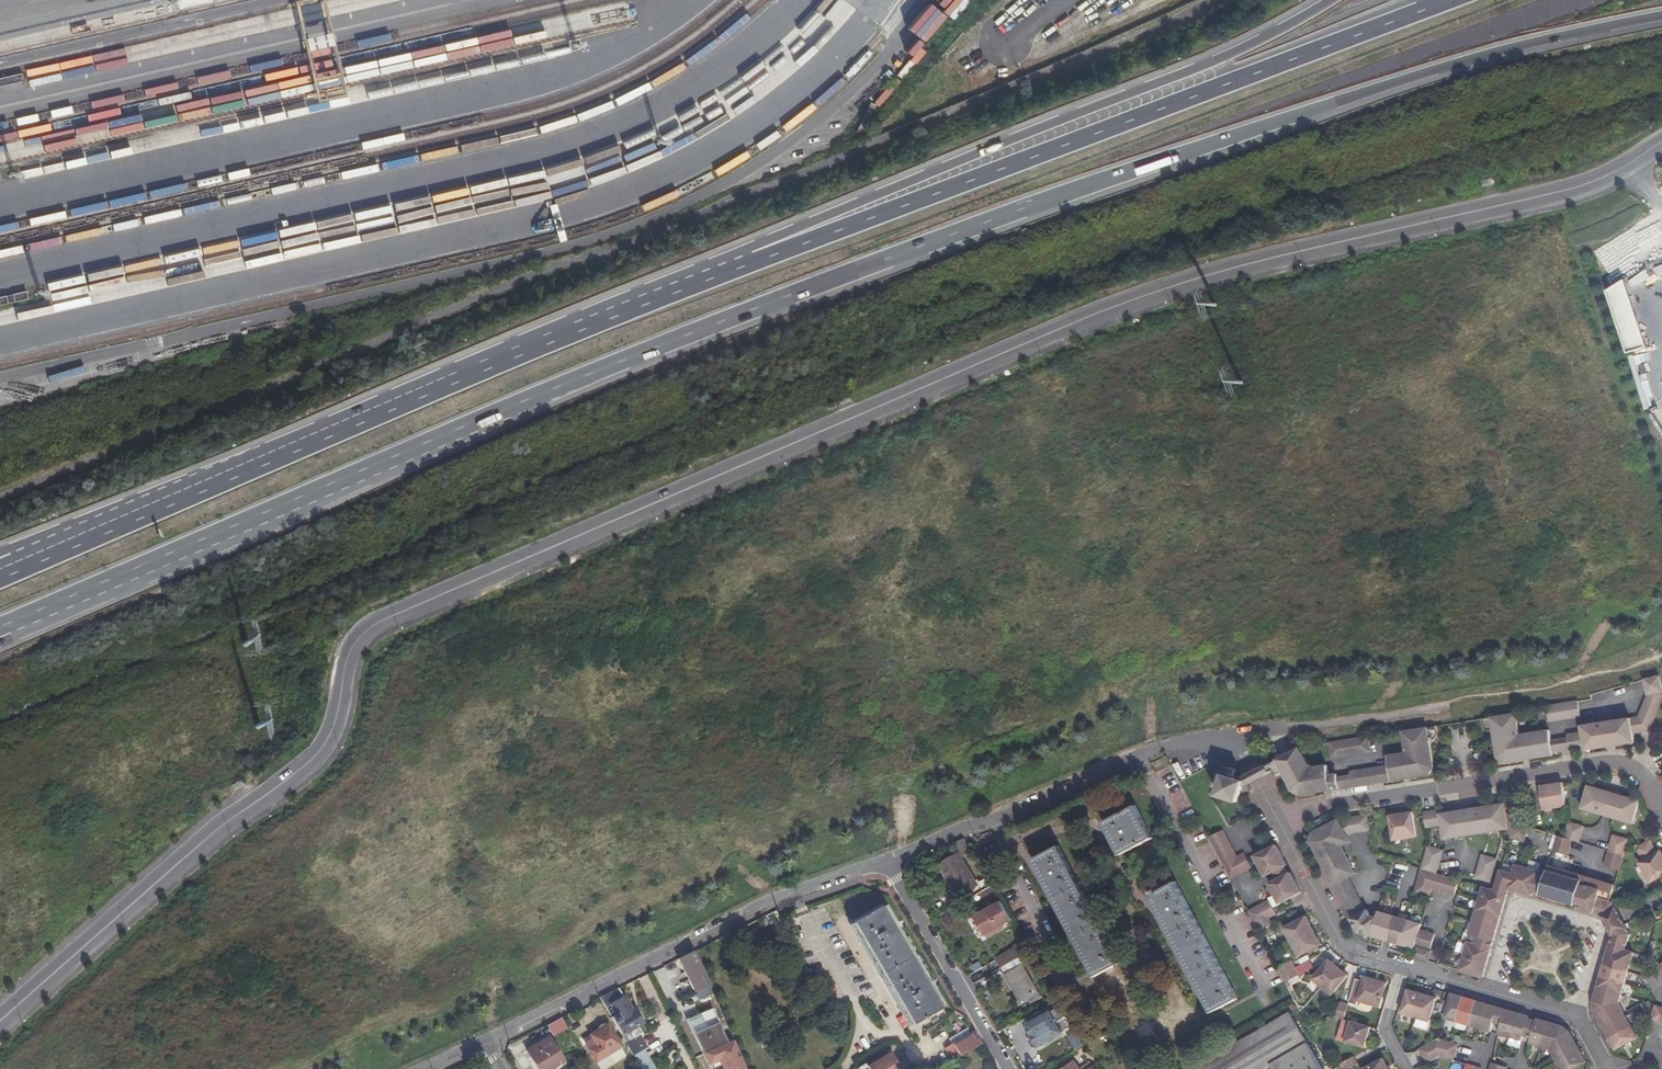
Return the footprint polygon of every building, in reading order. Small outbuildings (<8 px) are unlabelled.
[(853,7),(844,0),(824,0),(817,10),(821,13),(805,33),(817,42),(841,12),(846,15),(853,7)] [(575,21),(563,25),(565,31),(577,26),(575,21)] [(1646,270),(1629,279),(1633,287),(1650,277),(1646,270)] [(1626,281),(1609,293),(1628,354),(1647,347),(1626,281)] [(1583,725),(1584,731),(1586,747),(1586,749),(1608,746),(1616,744),(1635,741),(1634,732),(1642,731),(1650,729),(1661,701),(1661,686),(1660,676),(1645,680),(1649,693),(1639,716),(1612,720),(1583,725)] [(1548,706),(1548,710),(1550,721),(1581,715),(1579,701),(1548,706)] [(1484,719),(1482,720),(1483,729),(1487,732),(1492,731),(1497,760),(1503,763),(1554,755),(1554,752),(1562,751),(1560,739),(1552,741),(1550,730),(1517,735),(1515,715),(1484,719)] [(1391,766),(1376,768),(1378,782),(1385,781),(1406,778),(1412,777),(1429,775),(1435,768),(1431,740),(1436,739),(1439,735),(1437,726),(1405,730),(1408,753),(1403,754),(1389,756),(1391,766)] [(1569,738),(1570,750),(1586,747),(1584,731),(1568,735),(1569,738)] [(1370,735),(1355,738),(1358,752),(1373,750),(1370,735)] [(1355,738),(1332,741),(1334,756),(1358,752),(1355,738)] [(1275,769),(1278,774),(1285,771),(1287,775),(1295,789),(1304,794),(1320,792),(1341,788),(1339,777),(1339,775),(1331,775),(1329,765),(1315,767),(1314,765),(1311,763),(1307,764),(1298,748),(1272,762),(1275,769)] [(1265,774),(1271,771),(1268,764),(1262,767),(1265,774)] [(1230,767),(1221,765),(1219,773),(1226,776),(1224,782),(1221,794),(1240,800),(1243,793),(1253,789),(1251,783),(1248,775),(1246,776),(1243,772),(1239,770),(1238,769),(1231,767),(1230,767)] [(1248,775),(1251,783),(1266,775),(1265,774),(1262,767),(1248,775)] [(1372,769),(1368,770),(1370,784),(1374,783),(1377,782),(1378,782),(1376,768),(1372,769)] [(1363,785),(1361,770),(1352,772),(1352,775),(1354,786),(1363,785)] [(1368,770),(1361,770),(1363,785),(1370,784),(1368,770)] [(1346,776),(1339,777),(1341,788),(1348,787),(1354,786),(1352,775),(1346,776)] [(1542,790),(1543,794),(1546,812),(1569,809),(1565,786),(1542,790)] [(1629,823),(1635,801),(1613,795),(1585,787),(1578,809),(1605,817),(1629,823)] [(1524,817),(1521,801),(1507,804),(1507,806),(1509,821),(1518,824),(1517,818),(1524,817)] [(1456,813),(1443,814),(1444,826),(1446,838),(1459,836),(1467,835),(1502,831),(1503,831),(1504,832),(1510,831),(1509,821),(1507,806),(1500,807),(1465,812),(1456,813)] [(1135,808),(1102,825),(1119,857),(1153,840),(1135,808)] [(1442,812),(1427,814),(1429,828),(1444,826),(1443,814),(1442,812)] [(1354,817),(1344,821),(1342,822),(1341,819),(1315,831),(1315,832),(1312,841),(1320,856),(1324,863),(1323,863),(1333,883),(1334,885),(1335,885),(1342,898),(1356,891),(1349,878),(1357,874),(1344,846),(1352,842),(1349,836),(1358,831),(1372,830),(1370,815),(1354,817)] [(1420,838),(1417,815),(1394,818),(1397,842),(1420,838)] [(1509,821),(1510,831),(1511,838),(1524,842),(1525,841),(1529,828),(1518,824),(1509,821)] [(1585,828),(1571,823),(1571,825),(1566,839),(1573,841),(1581,843),(1585,828)] [(1225,829),(1210,837),(1224,863),(1239,855),(1225,829)] [(1566,839),(1558,836),(1553,852),(1568,856),(1573,841),(1566,839)] [(1624,857),(1628,846),(1629,841),(1615,836),(1610,852),(1624,857)] [(964,837),(956,841),(964,855),(972,851),(964,837)] [(1639,850),(1647,863),(1643,865),(1654,885),(1661,880),(1661,853),(1658,855),(1651,843),(1639,850)] [(1278,844),(1266,849),(1257,854),(1267,874),(1288,863),(1282,852),(1278,844)] [(1444,850),(1431,846),(1424,869),(1437,873),(1444,850)] [(1059,847),(1031,862),(1094,979),(1121,964),(1059,847)] [(979,884),(960,852),(941,863),(960,896),(979,884)] [(985,852),(976,857),(980,866),(990,861),(985,852)] [(1253,865),(1250,858),(1246,852),(1239,855),(1224,863),(1231,876),(1253,865)] [(1624,857),(1610,852),(1606,866),(1620,871),(1624,857)] [(1484,856),(1477,878),(1491,883),(1498,860),(1484,856)] [(1513,873),(1502,869),(1499,881),(1511,884),(1509,889),(1532,896),(1534,893),(1540,895),(1541,894),(1546,876),(1539,875),(1540,872),(1516,865),(1513,873)] [(1575,905),(1576,905),(1582,907),(1581,910),(1588,913),(1602,917),(1616,909),(1614,903),(1610,902),(1615,885),(1591,878),(1584,876),(1549,866),(1546,876),(1541,894),(1548,896),(1567,902),(1575,904),(1575,905)] [(1431,895),(1433,887),(1437,873),(1424,869),(1422,869),(1416,890),(1431,895)] [(1296,880),(1292,871),(1271,882),(1281,901),(1291,896),(1302,890),(1296,880)] [(1460,880),(1437,873),(1433,887),(1456,893),(1460,880)] [(1511,884),(1499,881),(1496,890),(1508,894),(1509,889),(1511,884)] [(1176,883),(1149,898),(1212,1014),(1238,1000),(1176,883)] [(1460,970),(1483,977),(1508,894),(1496,890),(1484,887),(1460,970)] [(1356,891),(1342,898),(1343,900),(1344,904),(1359,897),(1357,894),(1356,891)] [(1350,918),(1351,920),(1357,931),(1372,935),(1378,917),(1369,915),(1367,909),(1365,910),(1359,897),(1344,904),(1351,917),(1350,918)] [(1278,913),(1274,905),(1271,900),(1249,911),(1256,924),(1270,916),(1278,913)] [(1011,919),(1002,903),(977,917),(986,934),(997,927),(999,931),(1004,928),(1002,924),(1011,919)] [(1616,909),(1602,917),(1605,924),(1606,926),(1609,932),(1624,925),(1621,918),(1616,909)] [(909,1025),(938,1008),(881,911),(852,928),(909,1025)] [(1378,917),(1372,935),(1415,948),(1416,943),(1420,929),(1422,924),(1379,911),(1378,917)] [(1311,919),(1308,914),(1287,925),(1301,954),(1323,943),(1321,939),(1311,919)] [(1270,916),(1256,924),(1259,931),(1274,924),(1270,916)] [(968,933),(977,929),(973,922),(965,926),(968,933)] [(1629,934),(1624,925),(1609,932),(1612,937),(1609,946),(1624,951),(1629,934)] [(1420,929),(1416,943),(1431,948),(1435,934),(1420,929)] [(995,956),(1001,967),(1030,950),(1024,941),(995,956)] [(1427,960),(1430,950),(1418,946),(1415,957),(1427,960)] [(1624,951),(1609,946),(1605,962),(1597,988),(1621,995),(1629,967),(1633,954),(1624,951)] [(1030,950),(1001,967),(1021,1000),(1029,995),(1031,1001),(1041,995),(1022,963),(1033,957),(1030,950)] [(708,987),(693,951),(683,956),(689,972),(685,973),(691,990),(695,998),(705,994),(703,988),(708,987)] [(1322,982),(1324,984),(1339,965),(1329,957),(1313,975),(1322,982)] [(1293,958),(1277,965),(1282,973),(1297,966),(1293,958)] [(1339,965),(1324,984),(1333,991),(1349,972),(1339,965)] [(1297,966),(1282,973),(1285,980),(1300,972),(1297,966)] [(1365,980),(1357,977),(1350,1001),(1358,1004),(1359,1001),(1360,1000),(1381,1006),(1388,982),(1366,976),(1365,980)] [(617,988),(598,997),(625,1044),(632,1055),(640,1050),(635,1041),(641,1038),(639,1035),(643,1033),(639,1026),(641,1024),(635,1012),(632,1014),(617,988)] [(1618,1006),(1621,995),(1597,988),(1593,1003),(1592,1010),(1613,1048),(1634,1036),(1618,1006)] [(1409,989),(1401,1012),(1416,1017),(1414,1025),(1426,1029),(1436,997),(1409,989)] [(1453,994),(1451,993),(1444,1018),(1489,1034),(1493,1023),(1497,1025),(1501,1026),(1505,1010),(1502,1009),(1453,994)] [(1344,1018),(1349,1004),(1341,1001),(1337,1016),(1344,1018)] [(1655,1005),(1651,1018),(1661,1021),(1661,1007),(1655,1005)] [(1029,1038),(1034,1047),(1039,1044),(1040,1045),(1064,1031),(1052,1010),(1027,1024),(1034,1035),(1029,1038)] [(1499,1034),(1526,1042),(1549,1049),(1553,1055),(1556,1061),(1561,1068),(1569,1068),(1585,1061),(1579,1050),(1578,1047),(1576,1044),(1569,1031),(1561,1028),(1534,1019),(1505,1010),(1501,1026),(1499,1034)] [(710,1011),(687,1021),(693,1033),(703,1051),(725,1042),(722,1036),(710,1011)] [(1189,1068),(1262,1068),(1270,1065),(1273,1068),(1323,1068),(1290,1012),(1189,1068)] [(552,1036),(567,1029),(561,1017),(546,1024),(552,1036)] [(693,1033),(687,1021),(686,1021),(696,1043),(700,1052),(703,1051),(693,1033)] [(1368,1046),(1373,1026),(1353,1021),(1348,1041),(1368,1046)] [(606,1025),(582,1039),(595,1061),(619,1046),(606,1025)] [(953,1045),(959,1055),(980,1042),(974,1031),(971,1033),(953,1045)] [(525,1051),(535,1068),(548,1068),(562,1061),(548,1038),(525,1051)] [(1436,1040),(1433,1041),(1440,1056),(1453,1060),(1456,1046),(1436,1040)] [(1440,1056),(1433,1041),(1419,1049),(1426,1063),(1440,1056)] [(725,1042),(703,1051),(700,1052),(708,1068),(737,1068),(725,1042)] [(951,1059),(959,1055),(953,1045),(951,1042),(944,1048),(951,1059)] [(888,1051),(866,1065),(868,1068),(890,1068),(888,1065),(894,1061),(888,1051)] [(1358,1063),(1354,1056),(1331,1068),(1332,1068),(1346,1068),(1358,1063)] [(1384,1058),(1363,1068),(1389,1068),(1384,1058)]
